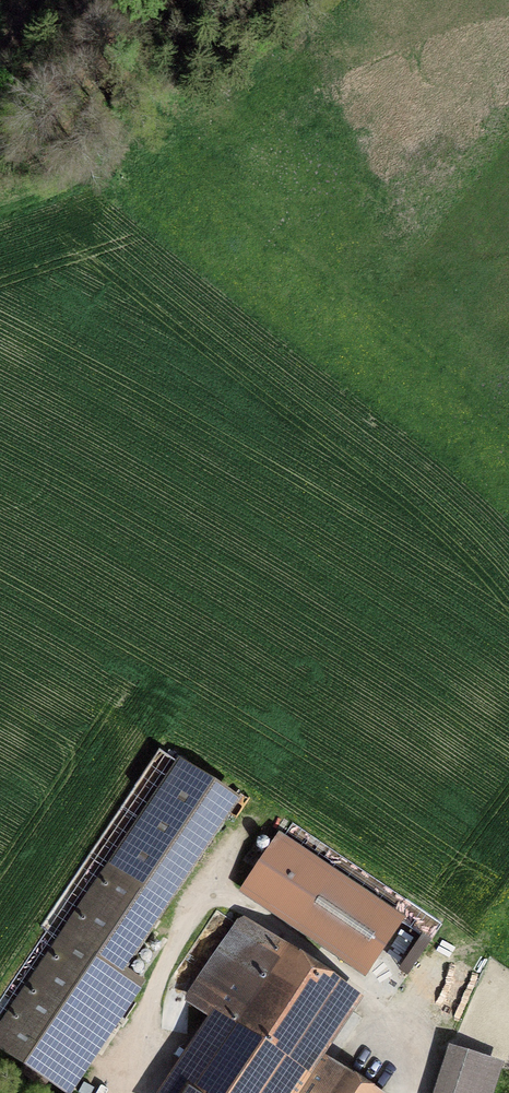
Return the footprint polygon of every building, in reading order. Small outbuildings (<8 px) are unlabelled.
[(278,838),(237,901),(365,985),(406,922),(278,838)] [(243,923),(185,1010),(231,1041),(286,958),(289,954),(243,923)] [(362,1008),(286,958),(231,1041),(246,1051),(218,1092),(256,1092),(305,1092),(324,1063),(362,1008)] [(448,1051),(435,1092),(496,1092),(504,1068),(448,1051)] [(324,1063),(305,1092),(369,1092),(324,1063)]
